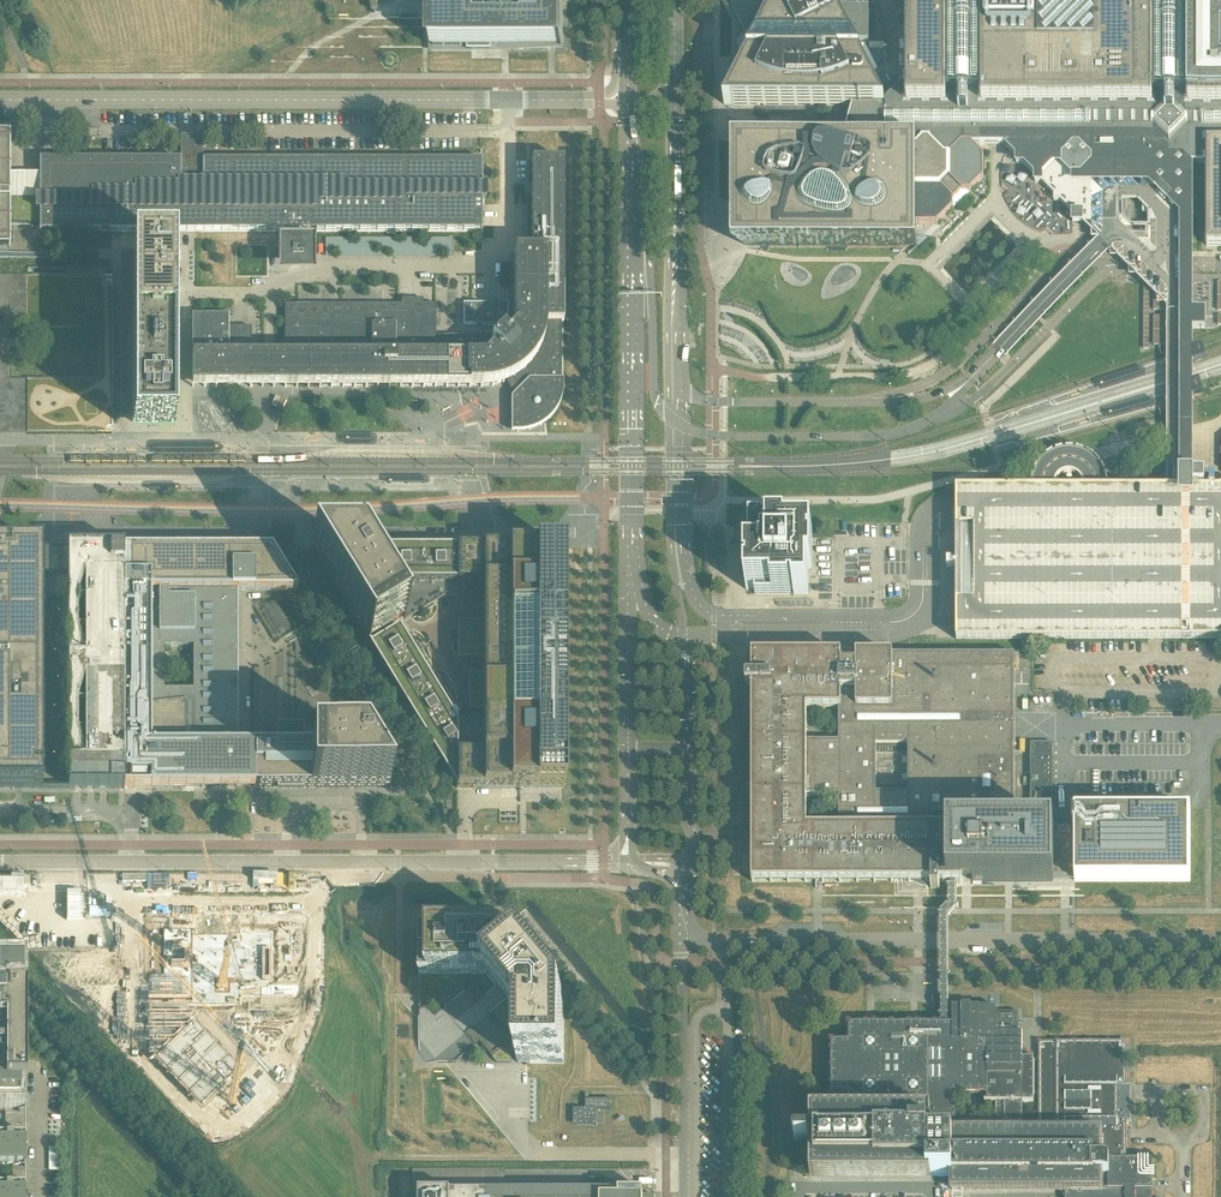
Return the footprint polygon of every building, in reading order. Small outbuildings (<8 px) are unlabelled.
[(373,9),(373,12),(375,11),(398,0),(370,0),(373,9)] [(435,4),(435,9),(430,9),(430,49),(468,49),(468,51),(491,51),(491,48),(559,48),(559,47),(562,47),(562,48),(562,51),(564,51),(564,48),(564,47),(564,0),(435,0),(435,4)] [(837,8),(833,0),(776,0),(772,8),(769,8),(738,8),(731,8),(733,11),(736,16),(748,42),(752,42),(753,41),(756,41),(755,42),(753,48),(739,76),(729,95),(724,105),(733,105),(755,105),(795,105),(853,105),(843,140),(803,140),(801,140),(753,140),(743,140),(733,140),(732,140),(732,204),(732,238),(732,246),(747,246),(762,246),(886,246),(893,246),(901,246),(906,246),(907,246),(913,246),(916,246),(916,237),(916,236),(916,225),(934,225),(936,225),(937,225),(938,224),(954,208),(954,207),(959,203),(959,202),(959,203),(964,197),(969,192),(969,193),(984,178),(983,178),(983,158),(984,157),(971,145),(974,145),(991,145),(1004,145),(1007,148),(1017,157),(1017,163),(1023,163),(1035,176),(1035,182),(1041,182),(1054,195),(1054,201),(1060,201),(1073,213),(1072,226),(1075,226),(1082,226),(1091,223),(1091,200),(1091,187),(1118,187),(1118,175),(1114,175),(1114,169),(1116,169),(1131,169),(1142,169),(1148,163),(1149,163),(1149,162),(1150,161),(1150,163),(1152,163),(1180,164),(1181,164),(1186,164),(1190,164),(1191,164),(1205,163),(1205,175),(1205,180),(1206,229),(1206,230),(1206,234),(1206,245),(1207,246),(1213,246),(1218,246),(1220,246),(1220,0),(906,0),(906,85),(901,85),(891,96),(886,96),(881,96),(853,41),(857,41),(857,42),(869,42),(869,8),(840,8),(837,8)] [(76,160),(40,160),(40,197),(40,224),(40,231),(152,231),(196,231),(291,231),(291,225),(298,225),(307,225),(317,225),(317,231),(456,231),(482,231),(482,226),(482,199),(486,199),(486,187),(482,186),(482,160),(203,160),(203,169),(192,169),(181,169),(181,160),(89,160),(76,160)] [(532,185),(532,207),(563,207),(563,161),(532,160),(532,185)] [(32,225),(32,226),(32,227),(33,227),(34,227),(35,227),(36,227),(36,226),(37,226),(37,225),(40,224),(40,197),(18,197),(18,191),(20,192),(21,192),(22,192),(23,191),(24,191),(24,190),(24,189),(24,188),(24,187),(23,187),(23,186),(22,186),(21,186),(20,186),(18,186),(18,175),(9,175),(0,175),(0,225),(32,225)] [(446,369),(446,387),(492,387),(499,386),(507,381),(510,389),(512,396),(511,397),(511,432),(520,431),(523,431),(526,431),(529,430),(532,429),(535,428),(537,427),(540,426),(543,424),(546,422),(548,420),(550,418),(552,416),(554,413),(556,411),(557,409),(559,406),(560,403),(561,401),(561,398),(562,394),(563,390),(563,386),(563,383),(563,380),(561,379),(561,323),(563,323),(563,207),(532,207),(532,253),(514,253),(514,312),(514,323),(517,323),(517,325),(506,335),(502,332),(495,339),(491,343),(495,347),(481,347),(481,336),(436,336),(435,350),(421,350),(421,369),(446,369)] [(292,240),(278,240),(278,241),(278,276),(314,276),(314,241),(314,240),(300,240),(299,240),(299,225),(293,225),(293,240),(292,240)] [(132,329),(132,403),(133,433),(152,433),(175,433),(175,329),(175,279),(176,249),(133,249),(132,329)] [(508,303),(493,303),(472,303),(463,303),(463,325),(508,325),(508,303)] [(285,387),(446,387),(446,369),(421,369),(421,350),(401,350),(401,304),(397,304),(370,304),(370,325),(360,325),(360,330),(353,330),(353,342),(342,342),(342,350),(292,350),(292,356),(285,356),(279,356),(279,369),(285,369),(285,387)] [(285,349),(285,356),(292,356),(292,350),(342,350),(342,342),(353,342),(353,330),(360,330),(360,325),(370,325),(370,304),(297,304),(296,304),(293,304),(285,304),(285,349)] [(401,350),(421,350),(435,350),(436,336),(436,304),(435,304),(401,304),(401,350)] [(5,315),(5,327),(36,326),(36,315),(5,315)] [(268,387),(285,387),(285,369),(279,369),(279,356),(268,356),(251,356),(251,327),(228,328),(228,316),(192,316),(192,387),(268,387)] [(1193,328),(1205,328),(1205,317),(1191,317),(1190,317),(1192,317),(1192,322),(1190,322),(1190,328),(1191,328),(1193,328)] [(491,336),(481,336),(481,347),(495,347),(491,343),(495,339),(491,336)] [(1201,349),(1192,353),(1192,356),(1192,362),(1192,367),(1205,362),(1201,349)] [(1192,400),(1203,397),(1199,385),(1192,387),(1192,390),(1192,396),(1192,400)] [(249,442),(250,441),(251,440),(251,438),(251,437),(250,436),(249,435),(248,434),(246,434),(245,434),(244,435),(243,436),(242,438),(242,439),(243,440),(244,441),(245,442),(246,443),(248,443),(249,442)] [(1031,490),(955,490),(955,508),(955,561),(955,568),(955,570),(955,583),(956,622),(956,629),(956,640),(956,643),(1033,643),(1155,642),(1220,642),(1220,489),(1192,489),(1166,489),(1107,490),(1107,483),(1104,474),(1101,467),(1097,463),(1090,456),(1082,453),(1074,451),(1067,451),(1061,452),(1052,455),(1044,461),(1038,467),(1033,474),(1031,484),(1031,490)] [(1190,472),(1190,479),(1191,479),(1191,485),(1204,485),(1204,472),(1190,472)] [(751,529),(751,545),(751,546),(752,547),(752,553),(746,572),(748,572),(748,575),(746,575),(746,590),(755,590),(755,594),(791,594),(791,592),(794,592),(794,594),(808,594),(808,590),(808,585),(808,568),(813,568),(813,549),(810,549),(810,547),(813,547),(813,532),(804,532),(804,528),(768,528),(768,530),(765,530),(765,528),(751,528),(751,529)] [(42,698),(42,575),(68,575),(68,788),(78,788),(90,788),(104,788),(123,788),(123,789),(123,547),(123,548),(75,548),(72,548),(68,548),(28,548),(28,537),(4,537),(4,548),(0,548),(0,698),(42,698)] [(272,745),(247,745),(235,745),(234,600),(280,600),(303,600),(275,552),(220,552),(220,548),(124,547),(124,788),(151,788),(247,788),(390,788),(363,745),(298,745),(298,735),(272,735),(272,745)] [(366,638),(402,615),(361,547),(310,547),(366,638)] [(386,559),(386,560),(387,560),(387,561),(388,562),(388,563),(389,564),(383,567),(382,568),(408,612),(457,582),(457,547),(456,547),(379,547),(379,548),(380,549),(383,554),(383,555),(384,555),(384,556),(385,557),(385,558),(386,559)] [(564,788),(564,548),(543,548),(495,547),(462,547),(457,547),(457,582),(457,583),(463,583),(483,583),(483,624),(458,624),(458,660),(483,660),(483,676),(469,676),(469,711),(483,711),(483,721),(464,721),(457,721),(457,789),(465,789),(508,788),(540,788),(564,788)] [(955,561),(945,561),(946,570),(955,570),(955,568),(955,561)] [(371,643),(369,644),(457,789),(457,721),(399,626),(370,643),(371,643)] [(945,882),(949,882),(955,882),(960,882),(962,882),(962,877),(962,828),(963,828),(963,827),(960,827),(944,827),(943,827),(928,827),(928,819),(979,819),(979,813),(1014,813),(1014,665),(1014,654),(839,654),(839,655),(824,655),(824,654),(822,654),(822,655),(806,655),(806,654),(805,654),(805,655),(789,655),(789,654),(788,654),(788,655),(772,655),(772,654),(770,654),(770,655),(755,655),(755,654),(752,654),(752,657),(753,657),(753,672),(752,672),(752,674),(753,674),(753,677),(746,677),(746,686),(753,686),(753,690),(752,690),(752,760),(753,760),(753,776),(752,776),(752,777),(752,832),(752,847),(753,847),(753,863),(752,862),(752,882),(818,882),(894,882),(905,882),(908,882),(918,882),(925,882),(927,882),(931,882),(931,888),(939,888),(940,882),(941,882),(943,882),(945,882)] [(0,698),(0,788),(42,788),(42,698),(0,698)] [(1030,810),(1053,811),(1053,743),(1030,743),(1030,810)] [(973,881),(981,881),(1009,881),(1053,881),(1053,874),(1059,874),(1059,875),(1060,876),(1061,877),(1062,877),(1063,877),(1064,877),(1064,876),(1065,876),(1065,875),(1065,874),(1074,874),(1074,881),(1190,881),(1190,809),(1074,809),(1074,828),(969,828),(969,829),(970,829),(970,832),(963,832),(963,828),(962,828),(962,877),(966,877),(974,877),(974,880),(973,880),(973,881)] [(941,909),(941,1029),(947,1029),(947,914),(955,906),(955,882),(949,882),(949,902),(941,909)] [(295,929),(151,929),(151,1054),(203,1108),(241,1071),(189,1019),(189,968),(241,968),(241,995),(295,995),(295,929)] [(563,1004),(508,938),(501,929),(419,929),(419,975),(424,975),(424,980),(420,980),(420,993),(420,994),(420,997),(420,998),(423,1002),(441,988),(484,1039),(480,1042),(497,1063),(508,1063),(512,1063),(512,1060),(518,1060),(518,1063),(563,1062),(563,1004)] [(19,1107),(19,1106),(25,1106),(25,1090),(25,1032),(25,1006),(25,998),(25,992),(25,986),(25,967),(22,967),(6,967),(3,967),(3,971),(3,976),(0,976),(0,1107),(19,1107)] [(813,1125),(813,1177),(921,1176),(921,1171),(927,1171),(927,1176),(952,1176),(952,1191),(1064,1191),(1064,1196),(1152,1196),(1152,1190),(1152,1189),(1152,1177),(1153,1158),(1132,1158),(1126,1158),(1126,1121),(1130,1120),(1130,1085),(1126,1085),(1126,1041),(1039,1042),(1039,1133),(953,1133),(953,1122),(955,1120),(955,1111),(953,1109),(953,1096),(961,1096),(963,1094),(977,1094),(978,1096),(987,1096),(987,1102),(985,1102),(985,1103),(996,1103),(996,1119),(995,1119),(995,1120),(1004,1120),(1004,1125),(1023,1125),(1023,1124),(1022,1124),(1022,1103),(1034,1103),(1034,1059),(1033,1059),(1033,1060),(1022,1060),(1022,1059),(1022,1051),(1022,1050),(1022,1043),(1022,1042),(1022,1034),(1022,1033),(1021,1033),(1018,1033),(1018,1012),(996,1012),(996,1008),(996,1007),(995,1007),(995,1008),(988,1008),(988,1007),(987,1007),(987,1008),(979,1008),(979,1007),(978,1007),(978,1008),(971,1008),(971,1007),(970,1007),(970,1008),(962,1008),(962,1007),(961,1007),(961,1008),(953,1008),(953,1007),(952,1007),(952,1027),(949,1027),(948,1029),(947,1029),(941,1029),(936,1029),(936,1027),(936,1026),(936,1025),(936,1024),(935,1025),(934,1025),(919,1025),(919,1024),(918,1024),(918,1025),(917,1025),(916,1025),(914,1025),(912,1025),(910,1025),(910,1024),(909,1024),(909,1025),(893,1025),(893,1024),(892,1024),(892,1025),(876,1025),(876,1024),(875,1024),(875,1025),(873,1025),(873,1024),(870,1025),(869,1025),(868,1025),(867,1025),(867,1024),(866,1024),(866,1025),(850,1025),(850,1024),(849,1024),(849,1025),(849,1041),(849,1042),(848,1042),(847,1042),(834,1042),(833,1042),(832,1042),(831,1042),(832,1043),(832,1044),(832,1049),(832,1050),(832,1051),(831,1051),(832,1051),(832,1068),(831,1068),(832,1069),(832,1085),(831,1085),(831,1086),(832,1086),(832,1087),(832,1092),(832,1094),(831,1094),(832,1095),(833,1094),(834,1094),(847,1094),(848,1094),(849,1094),(849,1095),(849,1111),(849,1112),(849,1115),(813,1115),(813,1125)] [(420,1020),(420,1037),(428,1030),(420,1020)] [(585,1108),(573,1108),(573,1110),(574,1110),(577,1110),(577,1122),(595,1122),(595,1125),(595,1126),(597,1126),(597,1122),(597,1110),(604,1110),(612,1110),(612,1109),(608,1109),(608,1100),(612,1100),(612,1099),(594,1099),(589,1099),(589,1094),(585,1094),(586,1099),(585,1099),(585,1108)] [(24,1164),(24,1167),(25,1167),(25,1134),(24,1134),(24,1135),(0,1135),(0,1164),(24,1164)] [(413,1184),(505,1184),(504,1169),(413,1169),(413,1184)] [(25,1182),(24,1182),(24,1183),(0,1183),(0,1196),(25,1196),(25,1182)]
